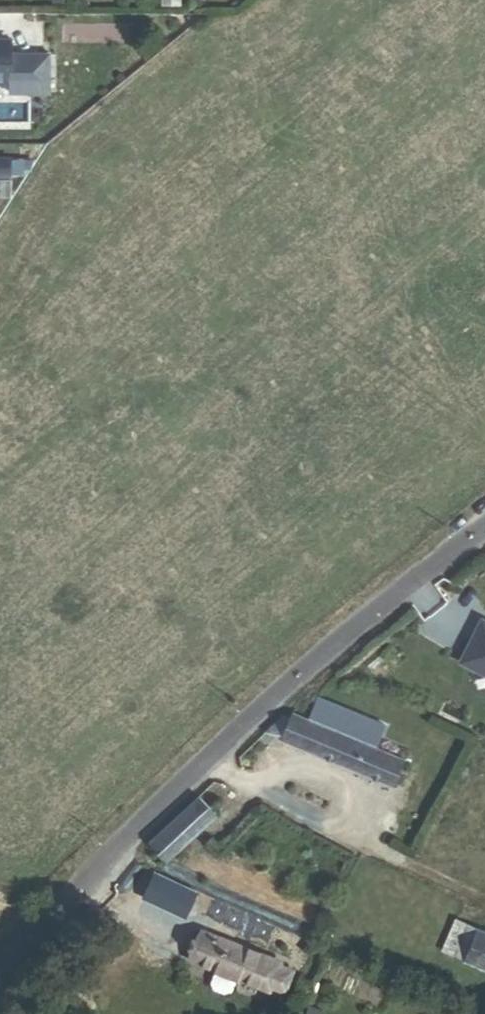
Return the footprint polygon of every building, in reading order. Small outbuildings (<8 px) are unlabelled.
[(10,84),(11,40),(0,40),(0,84),(10,84)] [(9,159),(0,159),(0,175),(9,175),(9,159)] [(481,621),(462,660),(484,673),(484,623),(481,621)] [(413,764),(375,749),(384,727),(318,700),(308,722),(291,715),(290,718),(286,716),(280,720),(264,735),(394,788),(395,787),(402,791),(413,764)] [(149,845),(167,864),(216,817),(199,798),(149,845)] [(179,905),(185,891),(157,880),(152,894),(179,905)] [(148,904),(152,901),(151,895),(148,892),(143,892),(140,895),(139,900),(143,904),(148,904)] [(456,921),(442,953),(484,971),(484,933),(456,921)] [(287,984),(291,974),(279,969),(280,965),(203,935),(192,962),(217,972),(212,985),(215,992),(227,997),(233,993),(238,980),(270,992),(272,988),(275,980),(287,984)] [(272,988),(284,993),(287,984),(275,980),(272,988)]
